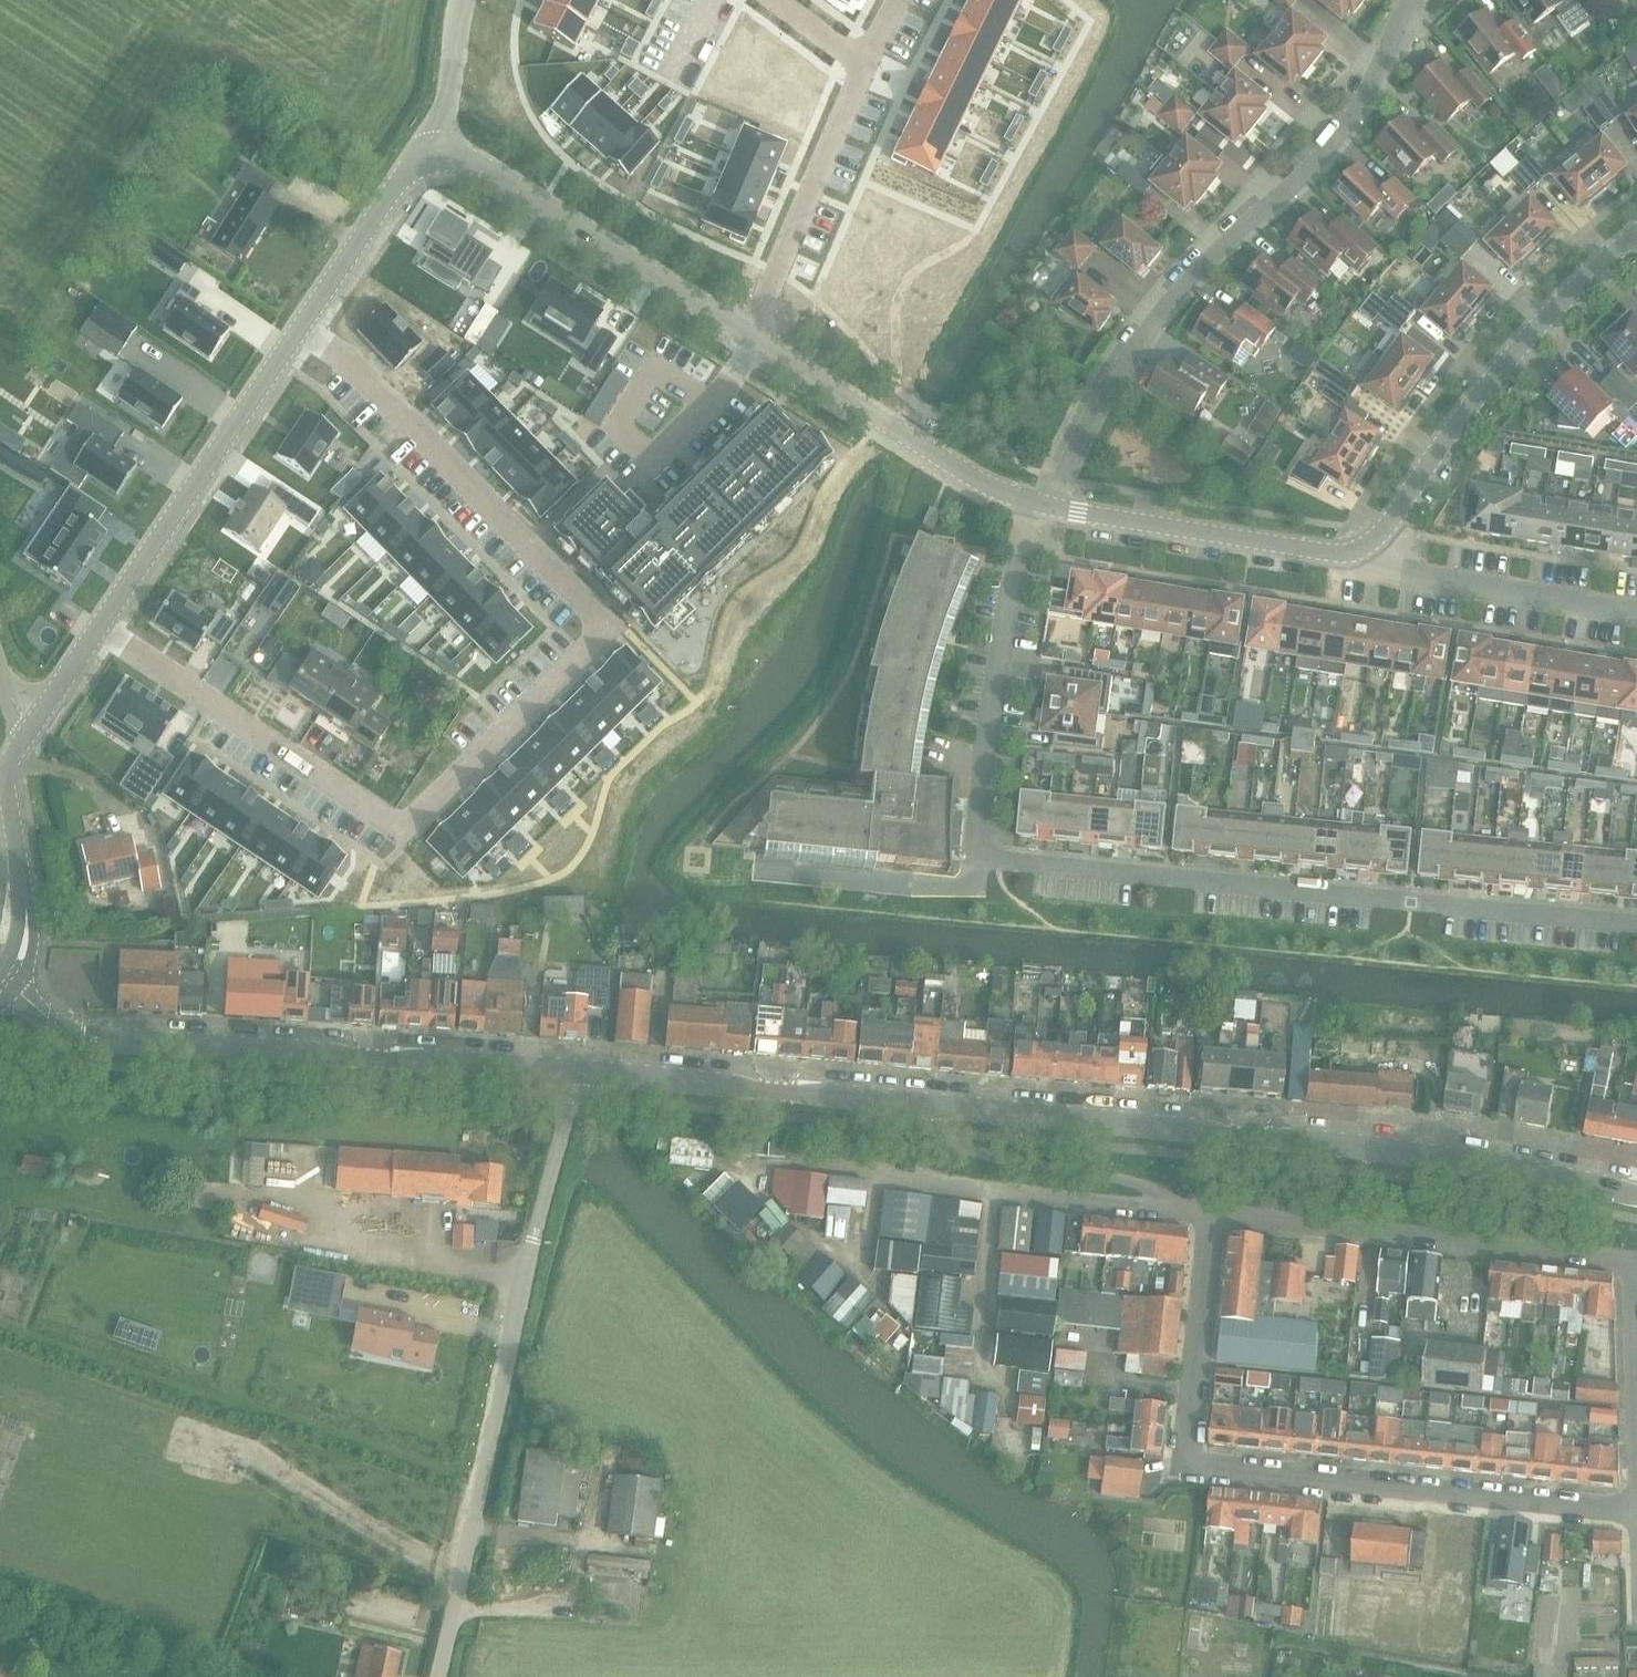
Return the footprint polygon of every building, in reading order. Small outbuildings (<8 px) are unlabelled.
[(545,6),(585,27),(596,4),(589,0),(548,0),(545,6)] [(960,20),(1001,40),(1012,17),(978,0),(970,0),(960,20)] [(1012,17),(1020,0),(978,0),(1012,17)] [(1297,0),(1275,0),(1288,11),(1297,0)] [(1365,1),(1363,0),(1318,0),(1342,19),(1346,14),(1347,15),(1350,12),(1354,15),(1365,1)] [(1577,0),(1513,0),(1512,1),(1522,16),(1526,13),(1534,25),(1556,9),(1561,16),(1559,17),(1572,34),(1591,21),(1583,8),(1577,0)] [(650,3),(644,15),(652,19),(658,8),(650,3)] [(545,6),(532,29),(572,50),(585,27),(545,6)] [(1524,61),(1537,51),(1514,21),(1501,31),(1486,11),(1457,33),(1490,74),(1518,52),(1524,61)] [(1293,13),(1275,35),(1313,65),(1323,52),(1320,49),(1322,46),(1321,45),(1326,39),(1293,13)] [(960,20),(949,42),(990,62),(1001,40),(960,20)] [(1064,26),(1057,38),(1065,43),(1072,31),(1064,26)] [(1240,60),(1249,49),(1227,31),(1218,42),(1240,60)] [(1302,79),(1313,65),(1275,35),(1257,57),(1290,83),(1294,78),(1296,79),(1298,76),(1302,79)] [(1057,38),(1051,50),(1059,54),(1065,43),(1057,38)] [(626,39),(623,47),(634,53),(638,45),(626,39)] [(949,42),(938,65),(979,85),(990,62),(949,42)] [(1231,71),(1240,60),(1218,42),(1210,53),(1231,71)] [(623,47),(619,54),(630,60),(634,53),(623,47)] [(1442,62),(1415,85),(1447,122),(1472,101),(1479,109),(1492,97),(1469,70),(1458,80),(1442,62)] [(612,65),(604,75),(610,81),(619,71),(612,65)] [(938,65),(927,88),(967,108),(979,85),(938,65)] [(1039,71),(1033,82),(1041,87),(1047,75),(1039,71)] [(1265,105),(1269,99),(1236,73),(1218,95),(1256,125),(1267,112),(1263,109),(1266,106),(1265,105)] [(636,77),(627,87),(634,93),(642,83),(636,77)] [(1557,79),(1545,88),(1555,101),(1567,92),(1557,79)] [(574,80),(546,115),(565,131),(593,96),(574,80)] [(1033,82),(1026,94),(1034,99),(1041,87),(1033,82)] [(642,83),(634,93),(640,99),(649,89),(642,83)] [(927,88),(916,111),(956,131),(967,108),(927,88)] [(1623,115),(1607,93),(1596,101),(1612,123),(1623,115)] [(666,95),(657,105),(664,111),(672,101),(666,95)] [(1198,113),(1176,95),(1167,106),(1189,124),(1198,113)] [(1245,139),(1256,125),(1218,95),(1201,117),(1234,143),(1238,138),(1239,139),(1242,136),(1245,139)] [(593,96),(565,131),(585,147),(613,112),(593,96)] [(1145,107),(1158,117),(1180,135),(1189,124),(1167,106),(1166,107),(1153,97),(1145,107)] [(1600,132),(1612,123),(1596,101),(1584,110),(1600,132)] [(916,111),(904,134),(945,154),(956,131),(916,111)] [(613,112),(585,147),(605,163),(633,128),(613,112)] [(1628,118),(1636,131),(1636,112),(1628,118)] [(1015,115),(1008,127),(1016,131),(1023,120),(1015,115)] [(1378,143),(1412,178),(1435,155),(1443,163),(1456,151),(1432,125),(1421,135),(1404,118),(1378,143)] [(684,119),(678,130),(685,134),(691,123),(684,119)] [(1008,127),(1002,139),(1010,143),(1016,131),(1008,127)] [(633,128),(605,163),(625,178),(653,144),(633,128)] [(678,130),(672,142),(679,145),(685,134),(678,130)] [(743,131),(732,157),(772,173),(783,148),(743,131)] [(893,157),(891,160),(904,166),(906,163),(934,177),(945,154),(904,134),(893,157)] [(1603,138),(1579,158),(1606,190),(1622,177),(1619,174),(1627,167),(1603,138)] [(1188,140),(1170,162),(1207,192),(1218,179),(1214,176),(1217,172),(1216,171),(1220,166),(1188,140)] [(1506,149),(1489,164),(1503,180),(1510,174),(1520,165),(1506,149)] [(1538,184),(1549,175),(1530,155),(1520,165),(1538,184)] [(732,157),(723,180),(762,196),(772,173),(732,157)] [(1207,192),(1170,162),(1165,157),(1147,179),(1126,162),(1117,173),(1144,196),(1153,184),(1185,210),(1189,205),(1190,206),(1193,202),(1197,205),(1207,192)] [(1389,157),(1382,164),(1391,173),(1398,167),(1389,157)] [(1590,204),(1606,190),(1579,158),(1555,178),(1578,207),(1586,200),(1590,204)] [(990,160),(984,172),(992,176),(998,164),(990,160)] [(266,198),(276,183),(246,163),(237,179),(248,186),(212,243),(241,261),(277,204),(266,198)] [(661,164),(655,176),(662,179),(668,168),(661,164)] [(1528,194),(1538,184),(1520,165),(1510,174),(1528,194)] [(1396,219),(1415,199),(1395,180),(1384,191),(1358,166),(1335,191),(1367,221),(1379,209),(1385,208),(1396,219)] [(1107,169),(1102,176),(1109,182),(1115,175),(1107,169)] [(984,172),(977,184),(985,188),(992,176),(984,172)] [(655,176),(649,187),(656,191),(662,179),(655,176)] [(723,180),(714,201),(754,217),(762,196),(723,180)] [(1436,197),(1426,206),(1436,216),(1446,206),(1436,197)] [(1531,199),(1509,221),(1538,251),(1553,237),(1550,233),(1557,226),(1531,199)] [(714,201),(703,226),(743,243),(754,217),(714,201)] [(1447,209),(1437,219),(1450,232),(1460,221),(1447,209)] [(1314,213),(1291,240),(1328,273),(1340,258),(1347,258),(1359,268),(1357,270),(1358,271),(1378,248),(1357,229),(1344,217),(1333,229),(1314,213)] [(1538,251),(1509,221),(1504,216),(1491,229),(1495,234),(1486,243),(1512,270),(1520,262),(1523,266),(1538,251)] [(431,242),(423,254),(429,258),(463,279),(471,285),(472,284),(486,293),(502,270),(487,260),(491,253),(464,236),(468,230),(447,217),(439,219),(426,238),(431,242)] [(1104,247),(1136,273),(1141,268),(1142,269),(1144,266),(1148,269),(1162,252),(1138,233),(1141,230),(1129,221),(1127,224),(1124,221),(1104,247)] [(1470,250),(1480,240),(1460,221),(1450,232),(1470,250)] [(1096,248),(1074,230),(1065,241),(1087,259),(1096,248)] [(1461,260),(1470,250),(1450,232),(1441,242),(1461,260)] [(161,240),(150,255),(176,274),(187,259),(161,240)] [(1078,270),(1087,259),(1065,241),(1056,252),(1078,270)] [(1324,284),(1291,259),(1290,260),(1294,263),(1285,274),(1264,257),(1243,283),(1284,315),(1303,290),(1312,297),(1322,285),(1323,285),(1324,284)] [(1485,298),(1492,290),(1464,266),(1444,290),(1476,317),(1489,301),(1485,298)] [(1113,302),(1079,278),(1071,289),(1065,285),(1054,301),(1063,307),(1061,310),(1072,318),(1074,315),(1099,333),(1111,315),(1107,312),(1110,309),(1109,308),(1113,302)] [(182,300),(163,329),(209,360),(229,330),(192,306),(200,295),(185,284),(177,297),(182,300)] [(552,284),(534,312),(536,313),(590,348),(583,359),(580,363),(596,373),(617,340),(601,330),(599,333),(590,327),(599,313),(552,284)] [(1462,333),(1476,317),(1444,290),(1438,285),(1426,299),(1432,304),(1423,314),(1451,338),(1459,329),(1462,333)] [(1396,294),(1388,304),(1408,321),(1417,310),(1396,294)] [(100,302),(88,320),(113,337),(105,349),(116,357),(136,326),(100,302)] [(1388,304),(1378,315),(1399,332),(1408,321),(1388,304)] [(385,305),(357,332),(395,370),(422,343),(385,305)] [(485,305),(463,340),(475,347),(497,312),(485,305)] [(1246,306),(1238,318),(1230,319),(1213,308),(1195,335),(1233,361),(1241,349),(1254,358),(1276,327),(1246,306)] [(1633,315),(1631,317),(1629,315),(1618,325),(1620,327),(1604,340),(1613,350),(1606,356),(1618,369),(1624,363),(1636,377),(1636,321),(1633,315)] [(1426,368),(1433,360),(1403,338),(1384,363),(1418,388),(1430,371),(1426,368)] [(1318,358),(1298,344),(1289,357),(1309,371),(1318,358)] [(439,348),(419,368),(435,384),(455,365),(439,348)] [(474,348),(465,357),(471,363),(480,354),(474,348)] [(1170,359),(1151,388),(1192,416),(1204,397),(1213,403),(1229,379),(1194,356),(1186,369),(1170,359)] [(1359,386),(1320,360),(1312,372),(1329,383),(1351,398),(1359,386)] [(1406,405),(1418,388),(1384,363),(1365,388),(1395,410),(1402,402),(1406,405)] [(136,368),(116,398),(162,429),(182,400),(136,368)] [(1636,403),(1636,393),(1616,373),(1604,386),(1605,387),(1599,393),(1576,372),(1573,376),(1570,373),(1562,382),(1565,384),(1550,399),(1563,411),(1560,414),(1559,427),(1576,429),(1578,426),(1586,433),(1612,406),(1611,405),(1617,398),(1629,411),(1630,410),(1636,403)] [(467,373),(431,407),(453,430),(489,395),(467,373)] [(512,373),(508,380),(519,387),(524,380),(512,373)] [(1329,383),(1321,394),(1343,409),(1342,411),(1347,414),(1363,424),(1368,416),(1358,409),(1360,405),(1350,399),(1351,398),(1329,383)] [(489,395),(453,430),(455,432),(454,433),(472,451),(473,450),(475,452),(510,417),(489,395)] [(1268,402),(1259,417),(1273,426),(1282,412),(1268,402)] [(546,403),(542,411),(553,418),(558,411),(546,403)] [(77,429),(50,470),(79,489),(87,477),(117,497),(136,467),(121,457),(123,455),(116,450),(114,452),(112,451),(123,435),(78,404),(66,421),(77,429)] [(604,483),(554,532),(559,537),(558,539),(560,541),(574,555),(576,557),(577,556),(580,558),(594,572),(613,592),(627,606),(631,610),(630,612),(632,614),(646,628),(648,630),(649,629),(653,632),(662,623),(684,601),(693,593),(694,594),(696,592),(711,578),(713,576),(711,575),(747,540),(748,540),(750,538),(764,524),(788,501),(787,500),(810,478),(811,480),(813,478),(828,464),(830,462),(829,461),(830,459),(826,455),(828,453),(810,435),(808,436),(804,432),(797,440),(767,409),(764,411),(763,410),(761,412),(747,426),(745,428),(746,429),(732,443),(731,443),(729,445),(715,459),(707,466),(693,480),(691,482),(691,483),(678,496),(664,510),(647,526),(638,517),(645,510),(645,511),(647,510),(644,507),(631,493),(628,491),(627,492),(620,499),(604,483)] [(306,412),(276,457),(308,478),(338,433),(306,412)] [(1347,414),(1331,441),(1366,463),(1377,446),(1373,443),(1379,434),(1363,424),(1347,414)] [(510,417),(475,452),(496,474),(532,439),(510,417)] [(10,448),(17,452),(24,440),(0,425),(0,442),(10,448)] [(563,432),(557,439),(566,448),(572,442),(563,432)] [(1257,450),(1232,434),(1220,452),(1245,469),(1257,450)] [(1499,436),(1488,452),(1503,454),(1506,437),(1499,436)] [(532,439),(496,474),(518,496),(554,461),(532,439)] [(1288,477),(1290,479),(1319,493),(1329,477),(1346,487),(1351,478),(1355,481),(1366,463),(1331,441),(1315,466),(1301,458),(1288,477)] [(0,442),(0,460),(2,461),(10,448),(0,442)] [(572,442),(566,448),(575,458),(582,452),(572,442)] [(1510,455),(1528,458),(1530,448),(1512,445),(1510,455)] [(1546,461),(1547,451),(1530,448),(1528,458),(1546,461)] [(1261,452),(1256,461),(1269,470),(1274,460),(1261,452)] [(1558,463),(1575,466),(1577,456),(1559,453),(1558,463)] [(1593,468),(1594,459),(1577,456),(1575,466),(1593,468)] [(554,461),(518,496),(519,498),(518,499),(536,517),(537,516),(540,519),(576,483),(554,461)] [(1605,470),(1622,473),(1624,463),(1606,461),(1605,470)] [(1624,463),(1622,473),(1636,476),(1636,466),(1624,463)] [(353,469),(341,481),(351,491),(363,480),(353,469)] [(380,475),(344,510),(366,532),(402,497),(380,475)] [(254,489),(227,530),(256,550),(282,511),(308,528),(318,514),(271,482),(263,495),(254,489)] [(71,486),(24,557),(70,588),(71,587),(70,586),(82,568),(83,568),(94,552),(93,552),(106,534),(107,533),(96,525),(106,510),(71,486)] [(1470,508),(1466,528),(1476,529),(1476,533),(1491,535),(1498,491),(1469,486),(1465,508),(1470,508)] [(1491,535),(1506,538),(1506,534),(1515,536),(1522,494),(1498,491),(1491,535)] [(1524,537),(1523,541),(1538,543),(1545,498),(1522,494),(1515,536),(1524,537)] [(402,497),(366,532),(387,554),(423,519),(402,497)] [(1538,543),(1553,545),(1553,542),(1562,543),(1569,502),(1545,498),(1538,543)] [(1571,545),(1570,548),(1585,551),(1592,506),(1569,502),(1562,543),(1571,545)] [(1585,551),(1600,553),(1600,550),(1609,551),(1616,510),(1592,506),(1585,551)] [(940,513),(937,511),(929,508),(922,524),(933,529),(940,513)] [(1617,556),(1632,559),(1636,530),(1636,514),(1616,510),(1609,551),(1618,553),(1617,556)] [(423,519),(387,554),(409,576),(444,541),(443,540),(444,539),(426,520),(425,521),(423,519)] [(324,521),(316,532),(323,537),(331,526),(324,521)] [(761,819),(754,826),(760,832),(758,849),(788,852),(877,861),(895,863),(903,864),(912,865),(947,868),(947,872),(949,872),(949,871),(949,870),(949,869),(949,868),(949,867),(949,866),(949,865),(949,864),(949,863),(949,862),(949,861),(949,860),(949,859),(949,858),(949,857),(949,856),(949,855),(949,854),(949,853),(949,852),(949,851),(949,850),(949,849),(949,848),(949,847),(949,846),(949,845),(949,844),(949,843),(949,842),(949,841),(949,840),(949,839),(949,838),(949,837),(949,836),(949,835),(949,834),(949,833),(949,832),(949,831),(949,830),(949,829),(949,828),(949,827),(949,826),(949,825),(949,824),(949,823),(949,822),(949,821),(949,820),(949,819),(951,801),(952,782),(950,782),(950,785),(943,785),(945,780),(932,776),(930,783),(908,780),(912,750),(915,728),(917,718),(924,687),(933,656),(942,627),(951,630),(950,631),(952,632),(964,599),(979,565),(978,565),(969,584),(961,580),(968,565),(954,558),(956,548),(940,545),(937,550),(915,540),(900,573),(887,607),(895,610),(885,642),(876,675),(868,709),(865,729),(862,743),(860,761),(858,777),(867,778),(864,809),(763,799),(761,819)] [(444,541),(409,576),(430,598),(466,563),(444,541)] [(466,563),(430,598),(452,620),(487,585),(466,563)] [(257,566),(249,577),(264,587),(272,576),(257,566)] [(324,574),(315,583),(321,590),(330,580),(324,574)] [(281,576),(260,605),(275,615),(295,586),(281,576)] [(1052,590),(1048,615),(1093,622),(1099,583),(1091,582),(1092,579),(1075,576),(1072,593),(1052,590)] [(1108,584),(1099,583),(1093,622),(1094,623),(1094,622),(1117,625),(1124,582),(1108,580),(1108,584)] [(1125,583),(1124,582),(1117,625),(1140,629),(1146,591),(1138,590),(1139,587),(1125,584),(1125,583)] [(487,585),(452,620),(473,642),(509,607),(507,605),(508,604),(490,586),(489,587),(487,585)] [(1155,593),(1146,591),(1140,629),(1164,633),(1171,592),(1155,589),(1155,593)] [(1186,594),(1171,592),(1164,633),(1187,637),(1194,599),(1186,598),(1186,594)] [(173,594),(154,623),(195,650),(205,636),(220,645),(235,623),(219,612),(213,621),(173,594)] [(1187,637),(1211,641),(1218,598),(1217,598),(1217,599),(1203,597),(1202,601),(1194,599),(1187,637)] [(1211,641),(1209,654),(1238,659),(1243,625),(1239,624),(1242,605),(1233,604),(1234,601),(1218,598),(1211,641)] [(360,604),(355,612),(366,619),(371,612),(360,604)] [(1254,627),(1250,626),(1246,647),(1275,652),(1282,609),(1267,606),(1266,609),(1257,608),(1254,627)] [(509,607),(473,642),(495,664),(531,630),(509,607)] [(1283,610),(1284,609),(1282,609),(1275,652),(1298,656),(1299,656),(1305,618),(1297,616),(1297,613),(1283,610)] [(1296,669),(1319,673),(1320,673),(1329,618),(1314,616),(1313,619),(1305,618),(1299,656),(1298,656),(1296,669)] [(1345,621),(1329,618),(1320,673),(1345,677),(1347,664),(1346,664),(1352,625),(1344,624),(1345,621)] [(386,622),(381,629),(393,637),(397,629),(386,622)] [(1360,627),(1352,625),(1346,664),(1347,664),(1370,667),(1376,626),(1361,623),(1360,627)] [(1392,628),(1376,626),(1370,667),(1393,671),(1399,633),(1391,632),(1392,628)] [(397,629),(393,637),(404,644),(409,637),(397,629)] [(1408,635),(1399,633),(1393,671),(1417,675),(1424,632),(1423,632),(1422,634),(1408,631),(1408,635)] [(1439,638),(1439,635),(1424,632),(1417,675),(1414,692),(1424,693),(1426,677),(1446,680),(1449,659),(1445,658),(1448,640),(1439,638)] [(1460,661),(1456,660),(1452,681),(1480,686),(1481,686),(1488,644),(1489,645),(1489,643),(1473,640),(1472,644),(1463,642),(1460,661)] [(1502,703),(1511,652),(1503,650),(1503,647),(1489,645),(1488,644),(1481,686),(1480,686),(1478,699),(1502,703)] [(1043,645),(1041,657),(1053,659),(1055,653),(1050,646),(1043,645)] [(604,668),(603,669),(638,705),(660,683),(625,647),(622,650),(621,649),(603,667),(604,668)] [(1526,707),(1535,653),(1520,650),(1519,653),(1511,652),(1502,703),(1526,707)] [(290,690),(322,711),(347,672),(315,651),(305,666),(284,653),(266,680),(287,694),(290,690)] [(1535,653),(1526,707),(1551,711),(1553,698),(1552,698),(1558,660),(1550,659),(1550,655),(1535,653)] [(1067,654),(1065,661),(1081,664),(1082,657),(1067,654)] [(438,656),(433,664),(444,671),(449,664),(438,656)] [(1575,702),(1582,661),(1567,658),(1566,661),(1558,660),(1552,698),(1553,698),(1575,702)] [(1094,666),(1109,669),(1111,661),(1095,659),(1094,666)] [(1126,664),(1111,661),(1109,669),(1125,672),(1126,664)] [(1599,705),(1605,668),(1597,667),(1597,663),(1582,661),(1575,702),(1576,702),(1574,715),(1597,718),(1599,705)] [(449,664),(444,671),(456,678),(460,671),(449,664)] [(1135,664),(1133,672),(1140,673),(1142,666),(1135,664)] [(1629,669),(1628,669),(1614,666),(1613,670),(1605,668),(1599,705),(1622,709),(1629,669)] [(1622,709),(1636,712),(1636,668),(1628,667),(1628,669),(1629,669),(1622,709)] [(1050,691),(1048,707),(1097,713),(1096,714),(1107,715),(1113,676),(1064,668),(1062,683),(1055,682),(1053,691),(1050,691)] [(603,669),(581,691),(616,727),(638,705),(603,669)] [(380,694),(347,672),(322,711),(353,732),(350,737),(371,751),(390,723),(369,710),(380,694)] [(127,680),(105,713),(139,736),(132,747),(147,757),(177,713),(127,680)] [(1147,684),(1144,706),(1127,704),(1126,716),(1150,720),(1155,685),(1147,684)] [(581,691),(559,712),(594,748),(616,727),(581,691)] [(649,705),(643,711),(652,721),(659,714),(649,705)] [(1055,733),(1053,748),(1102,753),(1105,737),(1094,735),(1096,714),(1097,713),(1048,707),(1046,722),(1049,723),(1048,732),(1055,733)] [(643,711),(637,717),(646,727),(652,721),(643,711)] [(539,732),(537,734),(572,770),(594,748),(559,712),(557,714),(556,713),(538,731),(539,732)] [(1182,721),(1198,723),(1199,715),(1183,713),(1182,721)] [(1214,718),(1199,715),(1198,723),(1213,725),(1214,718)] [(1145,755),(1147,739),(1158,740),(1160,739),(1162,725),(1149,723),(1142,722),(1137,754),(1145,755)] [(1246,730),(1262,732),(1263,724),(1247,722),(1246,730)] [(1279,726),(1263,724),(1262,732),(1278,734),(1279,726)] [(1228,742),(1230,734),(1185,728),(1183,741),(1212,745),(1213,740),(1228,742)] [(1294,728),(1293,739),(1304,741),(1305,729),(1294,728)] [(1316,731),(1305,729),(1304,741),(1315,742),(1316,731)] [(537,734),(515,755),(550,791),(572,770),(537,734)] [(1342,734),(1341,742),(1357,744),(1358,736),(1342,734)] [(1243,735),(1242,743),(1242,744),(1240,744),(1237,766),(1256,768),(1258,746),(1273,748),(1274,740),(1243,735)] [(1374,738),(1358,736),(1357,744),(1373,746),(1374,738)] [(1291,750),(1302,752),(1304,741),(1293,739),(1291,750)] [(1136,755),(1138,741),(1130,740),(1123,746),(1122,754),(1136,755)] [(1617,740),(1615,753),(1625,754),(1627,741),(1617,740)] [(1314,753),(1315,742),(1304,741),(1302,752),(1314,753)] [(1390,741),(1389,748),(1405,751),(1406,743),(1390,741)] [(1421,745),(1406,743),(1405,751),(1420,753),(1421,745)] [(1326,747),(1325,760),(1347,762),(1348,750),(1332,748),(1326,747)] [(1502,755),(1501,763),(1518,766),(1519,758),(1520,749),(1503,747),(1502,755)] [(606,748),(599,754),(609,764),(615,757),(606,748)] [(1552,748),(1550,760),(1564,762),(1566,750),(1552,748)] [(1454,749),(1453,757),(1469,759),(1470,751),(1454,749)] [(1520,749),(1519,758),(1518,766),(1532,767),(1534,752),(1520,749)] [(1346,772),(1345,782),(1353,783),(1354,773),(1356,759),(1363,760),(1364,752),(1348,750),(1347,762),(1346,772)] [(1486,753),(1470,751),(1469,759),(1485,761),(1486,753)] [(1038,753),(1037,761),(1044,762),(1043,776),(1052,777),(1052,776),(1053,762),(1053,763),(1054,755),(1038,753)] [(1376,761),(1374,775),(1391,776),(1392,763),(1393,755),(1377,753),(1376,761)] [(191,754),(163,795),(189,813),(217,772),(215,770),(216,769),(195,755),(194,756),(191,754)] [(599,754),(593,760),(602,770),(609,764),(599,754)] [(515,755),(493,777),(528,813),(550,791),(515,755)] [(1054,755),(1053,763),(1061,763),(1069,764),(1069,768),(1076,769),(1076,765),(1077,757),(1070,756),(1054,755)] [(1566,756),(1565,764),(1564,772),(1580,774),(1581,766),(1582,758),(1566,756)] [(1083,757),(1082,765),(1098,767),(1099,759),(1083,757)] [(1099,759),(1098,767),(1114,769),(1115,761),(1099,759)] [(1429,760),(1425,788),(1455,791),(1457,772),(1458,764),(1429,760)] [(1549,762),(1548,770),(1564,772),(1565,764),(1549,762)] [(1474,766),(1458,764),(1457,772),(1473,774),(1474,766)] [(1487,768),(1486,776),(1485,782),(1502,784),(1502,778),(1518,780),(1519,772),(1487,768)] [(1597,768),(1596,776),(1611,778),(1612,770),(1597,768)] [(1628,772),(1612,770),(1611,778),(1627,780),(1628,772)] [(143,771),(128,793),(144,804),(151,794),(159,782),(143,771)] [(217,772),(189,813),(215,830),(243,789),(217,772)] [(1531,782),(1547,784),(1548,776),(1532,774),(1531,782)] [(1564,778),(1548,776),(1547,784),(1563,786),(1564,778)] [(473,797),(472,798),(507,834),(528,813),(493,777),(492,778),(491,777),(472,796),(473,797)] [(1577,780),(1576,788),(1592,790),(1593,782),(1577,780)] [(1593,782),(1592,790),(1593,790),(1598,791),(1597,799),(1613,802),(1615,785),(1609,784),(1593,782)] [(1636,796),(1636,792),(1636,788),(1622,786),(1621,794),(1636,796)] [(243,789),(215,830),(240,847),(268,806),(243,789)] [(562,791),(556,797),(565,806),(571,800),(562,791)] [(144,804),(143,805),(151,810),(158,799),(151,794),(144,804)] [(1046,836),(1050,797),(1020,794),(1018,815),(1022,815),(1019,836),(1037,838),(1038,835),(1046,836)] [(556,797),(549,803),(559,813),(565,806),(556,797)] [(1050,797),(1046,836),(1054,837),(1054,840),(1068,841),(1072,800),(1050,797)] [(472,798),(450,820),(485,856),(507,834),(472,798)] [(1072,800),(1068,841),(1091,844),(1095,802),(1072,800)] [(1095,802),(1091,844),(1113,846),(1117,804),(1095,802)] [(1117,804),(1113,846),(1127,847),(1128,844),(1136,845),(1140,806),(1117,804)] [(268,806),(240,847),(266,864),(294,823),(268,806)] [(1140,806),(1136,845),(1144,845),(1144,849),(1162,851),(1164,829),(1167,830),(1169,809),(1140,806)] [(1202,851),(1205,813),(1176,810),(1174,830),(1177,831),(1175,852),(1193,854),(1193,850),(1202,851)] [(1205,813),(1202,851),(1210,852),(1209,855),(1224,857),(1228,815),(1205,813)] [(1340,826),(1336,868),(1359,870),(1363,828),(1364,814),(1353,813),(1352,827),(1340,826)] [(1228,815),(1224,857),(1246,859),(1250,817),(1228,815)] [(1250,817),(1246,859),(1269,861),(1273,819),(1250,817)] [(1273,819),(1269,861),(1291,863),(1295,822),(1273,819)] [(430,840),(427,842),(462,877),(485,856),(450,820),(448,821),(447,820),(429,839),(430,840)] [(1295,822),(1291,863),(1314,866),(1318,824),(1295,822)] [(294,823),(266,864),(292,881),(319,840),(294,823)] [(1318,824),(1314,866),(1336,868),(1340,826),(1318,824)] [(1363,828),(1359,870),(1373,872),(1373,868),(1381,869),(1385,831),(1363,828)] [(1496,842),(1492,883),(1514,886),(1520,829),(1510,828),(1509,843),(1496,842)] [(1520,829),(1514,886),(1537,888),(1541,844),(1529,843),(1530,830),(1520,829)] [(1385,831),(1381,869),(1390,870),(1389,873),(1407,875),(1409,854),(1413,854),(1415,834),(1385,831)] [(518,833),(512,840),(521,849),(528,843),(518,833)] [(1541,844),(1537,888),(1559,890),(1565,834),(1555,833),(1554,845),(1541,844)] [(1447,876),(1451,837),(1421,834),(1419,855),(1423,855),(1420,876),(1439,878),(1439,875),(1447,876)] [(1565,834),(1559,890),(1582,892),(1586,850),(1573,849),(1574,835),(1565,834)] [(136,853),(132,836),(83,846),(91,885),(139,875),(143,891),(161,887),(153,850),(136,853)] [(174,837),(166,848),(173,853),(181,842),(174,837)] [(1451,837),(1447,876),(1455,876),(1455,880),(1469,881),(1473,839),(1451,837)] [(319,840),(292,881),(318,898),(345,857),(342,855),(343,854),(322,839),(321,841),(319,840)] [(1473,839),(1469,881),(1492,883),(1496,842),(1473,839)] [(512,840),(506,846),(515,856),(521,849),(512,840)] [(1586,850),(1582,892),(1604,895),(1608,853),(1586,850)] [(1608,853),(1604,895),(1618,896),(1619,893),(1627,893),(1631,855),(1608,853)] [(1627,893),(1635,894),(1635,898),(1636,898),(1636,856),(1631,855),(1627,893)] [(490,861),(484,867),(493,877),(500,870),(490,861)] [(187,871),(180,882),(187,887),(195,876),(187,871)] [(173,896),(156,899),(160,920),(177,917),(173,896)] [(232,897),(225,909),(232,914),(240,902),(232,897)] [(556,900),(542,900),(543,917),(556,917),(556,900)] [(290,901),(277,902),(278,910),(291,910),(290,901)] [(277,902),(264,903),(265,911),(278,910),(277,902)] [(383,948),(404,950),(406,921),(384,920),(383,948)] [(364,925),(363,935),(378,936),(379,926),(364,925)] [(431,952),(456,953),(457,933),(432,932),(431,952)] [(493,976),(490,1032),(521,1034),(524,978),(519,978),(520,955),(511,954),(511,940),(496,939),(494,977),(493,976)] [(211,941),(211,951),(219,952),(220,941),(211,941)] [(118,1011),(201,1015),(204,974),(184,973),(184,961),(142,958),(142,951),(112,949),(111,972),(120,973),(118,1011)] [(405,982),(402,1027),(428,1029),(431,983),(431,974),(432,960),(422,959),(421,973),(420,982),(405,982)] [(228,960),(224,1017),(307,1021),(308,1010),(310,978),(283,976),(283,985),(262,984),(263,962),(228,960)] [(576,972),(574,998),(541,996),(539,1038),(584,1040),(586,1007),(608,1009),(608,968),(581,967),(576,972)] [(706,1050),(710,1012),(695,1011),(698,971),(674,969),(671,1008),(667,1008),(664,1047),(706,1050)] [(618,973),(614,1042),(646,1045),(651,975),(618,973)] [(924,997),(942,998),(944,977),(925,975),(924,997)] [(461,981),(460,994),(458,1031),(490,1032),(493,976),(486,976),(486,983),(461,981)] [(864,992),(890,994),(891,980),(865,978),(864,992)] [(993,978),(992,991),(1000,992),(1001,979),(993,978)] [(1146,988),(1146,993),(1154,994),(1155,988),(1155,981),(1147,980),(1146,988)] [(402,1027),(405,982),(388,981),(388,985),(380,984),(379,1002),(380,1002),(379,1026),(402,1027)] [(894,995),(916,996),(917,983),(895,982),(894,995)] [(456,984),(431,983),(428,1029),(453,1030),(455,991),(456,984)] [(756,1009),(752,1054),(780,1056),(785,987),(774,986),(771,1010),(756,1009)] [(802,1058),(806,1021),(804,1020),(805,1014),(795,1013),(796,996),(795,996),(796,988),(785,987),(780,1056),(802,1058)] [(308,1010),(307,1021),(374,1025),(376,990),(349,988),(349,989),(331,988),(330,1011),(309,1010),(308,1010)] [(1045,988),(1044,996),(1061,998),(1062,990),(1045,988)] [(828,1061),(831,1023),(830,1023),(832,1005),(821,1004),(820,1022),(806,1021),(802,1058),(828,1061)] [(710,1012),(706,1050),(748,1053),(752,1007),(726,1005),(726,1014),(710,1012)] [(1229,1053),(1230,1054),(1232,1033),(1234,1006),(1224,1005),(1223,1012),(1217,1012),(1215,1032),(1219,1032),(1217,1053),(1202,1051),(1199,1089),(1226,1091),(1229,1053)] [(862,1012),(857,1063),(884,1065),(888,1019),(889,1009),(862,1007),(862,1012)] [(900,1020),(888,1019),(884,1065),(910,1067),(914,1028),(913,1028),(899,1026),(900,1020)] [(937,1070),(941,1022),(926,1021),(926,1020),(914,1019),(913,1028),(914,1028),(910,1067),(937,1070)] [(1118,1037),(1115,1085),(1142,1088),(1147,1021),(1120,1019),(1118,1037)] [(989,1020),(988,1040),(985,1074),(1006,1076),(1009,1042),(1010,1042),(1011,1022),(989,1020)] [(985,1074),(988,1040),(966,1038),(966,1030),(965,1030),(965,1025),(953,1024),(941,1022),(937,1070),(985,1074)] [(831,1023),(828,1061),(853,1063),(856,1025),(831,1023)] [(1032,1079),(1036,1030),(1014,1028),(1010,1077),(1032,1079)] [(1052,1080),(1056,1046),(1041,1045),(1042,1031),(1036,1030),(1032,1079),(1052,1080)] [(1294,1030),(1288,1101),(1305,1102),(1311,1033),(1294,1030)] [(1077,1034),(1057,1032),(1056,1046),(1052,1080),(1072,1082),(1077,1034)] [(1377,1073),(1379,1044),(1311,1033),(1305,1102),(1409,1111),(1412,1077),(1377,1073)] [(1093,1084),(1096,1049),(1083,1048),(1085,1035),(1077,1034),(1072,1082),(1093,1084)] [(1229,1053),(1226,1091),(1254,1093),(1257,1056),(1259,1035),(1246,1034),(1245,1046),(1250,1046),(1249,1055),(1230,1054),(1229,1053)] [(1096,1049),(1093,1084),(1115,1085),(1118,1037),(1097,1035),(1096,1049)] [(1257,1056),(1254,1093),(1281,1096),(1286,1038),(1273,1036),(1272,1048),(1277,1049),(1276,1058),(1257,1056)] [(1150,1052),(1146,1088),(1189,1092),(1194,1043),(1177,1041),(1176,1054),(1150,1052)] [(1591,1095),(1585,1136),(1611,1140),(1617,1106),(1604,1103),(1615,1050),(1601,1048),(1600,1052),(1588,1050),(1583,1072),(1596,1074),(1591,1095)] [(1611,1140),(1636,1144),(1636,1068),(1634,1086),(1633,1086),(1629,1108),(1617,1106),(1611,1140)] [(1515,1123),(1547,1129),(1554,1091),(1525,1086),(1527,1074),(1506,1070),(1498,1113),(1516,1117),(1515,1123)] [(1452,1076),(1446,1112),(1479,1117),(1482,1097),(1487,1098),(1490,1082),(1452,1076)] [(304,1132),(274,1132),(274,1167),(304,1167),(304,1132)] [(710,1169),(712,1155),(713,1139),(658,1134),(656,1150),(670,1151),(668,1165),(710,1169)] [(750,1153),(767,1155),(768,1144),(751,1143),(750,1153)] [(771,1145),(769,1157),(784,1158),(786,1146),(771,1145)] [(474,1168),(458,1167),(459,1157),(392,1152),(392,1153),(338,1149),(335,1191),(389,1195),(389,1196),(455,1201),(455,1198),(471,1199),(471,1202),(497,1204),(500,1169),(474,1167),(474,1168)] [(22,1157),(20,1170),(42,1174),(44,1161),(22,1157)] [(790,1197),(792,1171),(774,1169),(771,1196),(790,1197)] [(794,1172),(789,1214),(808,1216),(822,1218),(824,1202),(827,1176),(794,1172)] [(713,1204),(734,1183),(724,1173),(703,1194),(713,1204)] [(827,1176),(824,1202),(864,1207),(867,1181),(827,1176)] [(713,1204),(710,1206),(737,1230),(761,1206),(736,1181),(734,1183),(713,1204)] [(902,1239),(907,1194),(884,1191),(879,1237),(902,1239)] [(924,1242),(930,1197),(907,1194),(902,1239),(924,1242)] [(960,1202),(933,1198),(927,1242),(942,1244),(943,1240),(951,1241),(951,1245),(954,1245),(957,1223),(960,1202)] [(788,1221),(770,1200),(755,1212),(773,1234),(788,1221)] [(960,1202),(957,1223),(980,1226),(982,1203),(960,1200),(960,1202)] [(304,1233),(308,1219),(262,1205),(258,1219),(304,1233)] [(848,1238),(850,1207),(828,1205),(825,1237),(848,1238)] [(1032,1211),(1002,1208),(998,1248),(1027,1251),(1032,1211)] [(1061,1255),(1065,1215),(1038,1212),(1033,1252),(1061,1255)] [(1088,1254),(1092,1218),(1067,1215),(1063,1252),(1088,1254)] [(1092,1218),(1088,1254),(1105,1256),(1109,1220),(1092,1218)] [(1109,1220),(1105,1256),(1118,1258),(1113,1290),(1128,1292),(1136,1223),(1109,1220)] [(818,1250),(789,1223),(762,1252),(776,1264),(786,1253),(797,1263),(791,1271),(796,1276),(818,1250)] [(954,1245),(977,1248),(980,1226),(957,1223),(954,1245)] [(1136,1223),(1128,1292),(1148,1294),(1149,1287),(1142,1286),(1145,1261),(1157,1262),(1161,1226),(1136,1223)] [(472,1250),(474,1226),(453,1225),(452,1249),(472,1250)] [(1180,1296),(1184,1265),(1188,1229),(1161,1226),(1157,1262),(1170,1264),(1167,1294),(1180,1296)] [(1233,1233),(1233,1235),(1224,1319),(1255,1323),(1256,1316),(1262,1263),(1265,1237),(1233,1233)] [(917,1274),(920,1246),(876,1241),(873,1269),(917,1274)] [(919,1271),(974,1278),(977,1250),(923,1243),(919,1271)] [(1329,1258),(1326,1281),(1357,1284),(1361,1249),(1339,1247),(1337,1259),(1329,1258)] [(796,1276),(822,1301),(825,1299),(845,1276),(818,1250),(796,1276)] [(1406,1294),(1410,1253),(1384,1250),(1376,1322),(1387,1323),(1391,1292),(1406,1294)] [(1439,1307),(1444,1257),(1414,1254),(1409,1300),(1434,1303),(1433,1307),(1439,1307)] [(1000,1275),(1057,1280),(1059,1261),(1002,1255),(1000,1275)] [(1512,1302),(1517,1265),(1491,1262),(1489,1285),(1490,1285),(1487,1311),(1500,1313),(1502,1301),(1512,1302)] [(1307,1268),(1305,1268),(1262,1263),(1256,1316),(1275,1319),(1277,1300),(1303,1303),(1307,1268)] [(1517,1265),(1512,1302),(1523,1303),(1521,1322),(1536,1324),(1535,1318),(1536,1318),(1542,1268),(1517,1265)] [(1542,1268),(1536,1318),(1548,1319),(1550,1306),(1556,1307),(1556,1311),(1561,1312),(1565,1271),(1542,1268)] [(1582,1335),(1582,1327),(1584,1317),(1585,1318),(1590,1274),(1565,1271),(1561,1312),(1566,1312),(1565,1308),(1572,1309),(1570,1334),(1582,1335)] [(914,1305),(916,1277),(890,1274),(888,1303),(910,1329),(914,1305)] [(1590,1274),(1585,1318),(1613,1320),(1615,1301),(1614,1276),(1590,1274)] [(920,1275),(913,1328),(971,1335),(974,1308),(959,1306),(962,1279),(920,1275)] [(1055,1300),(1057,1280),(1000,1275),(998,1294),(1055,1300)] [(824,1308),(821,1311),(845,1331),(846,1331),(863,1314),(877,1301),(873,1297),(850,1278),(824,1308)] [(1155,1278),(1154,1289),(1162,1289),(1163,1279),(1155,1278)] [(1060,1289),(1055,1326),(1119,1333),(1117,1354),(1135,1356),(1144,1357),(1142,1374),(1172,1378),(1180,1302),(1179,1302),(1123,1296),(1060,1289)] [(1054,1336),(1057,1304),(1000,1297),(997,1330),(1054,1336)] [(360,1308),(352,1342),(431,1360),(438,1333),(413,1327),(415,1321),(360,1308)] [(886,1342),(900,1326),(886,1315),(880,1310),(869,1321),(875,1326),(872,1331),(879,1336),(886,1342)] [(1319,1324),(1275,1319),(1256,1316),(1255,1323),(1224,1319),(1219,1361),(1316,1372),(1319,1324)] [(855,1328),(852,1331),(869,1347),(879,1336),(872,1331),(875,1326),(869,1321),(865,1317),(855,1328)] [(120,1320),(114,1337),(134,1344),(140,1327),(120,1320)] [(946,1345),(971,1348),(972,1338),(940,1334),(939,1344),(946,1345)] [(906,1341),(898,1335),(890,1346),(897,1352),(906,1341)] [(1050,1372),(1053,1341),(998,1335),(994,1365),(1050,1372)] [(1397,1382),(1401,1341),(1372,1338),(1368,1379),(1397,1382)] [(1423,1384),(1483,1390),(1484,1375),(1487,1350),(1427,1343),(1423,1384)] [(943,1378),(970,1381),(974,1349),(971,1348),(946,1345),(944,1359),(913,1355),(911,1374),(923,1376),(943,1378)] [(1084,1372),(1086,1354),(1056,1350),(1054,1369),(1084,1372)] [(1218,1368),(1216,1383),(1242,1386),(1244,1372),(1218,1368)] [(1047,1393),(1049,1374),(1019,1371),(1017,1393),(1047,1393)] [(1270,1390),(1271,1374),(1248,1373),(1247,1388),(1270,1390)] [(902,1385),(919,1400),(920,1397),(923,1376),(911,1374),(904,1374),(902,1385)] [(1273,1375),(1271,1390),(1289,1392),(1290,1377),(1273,1375)] [(1484,1375),(1483,1390),(1483,1392),(1502,1394),(1504,1376),(1484,1375)] [(923,1376),(920,1397),(940,1400),(943,1378),(923,1376)] [(1505,1377),(1504,1376),(1502,1394),(1512,1395),(1513,1380),(1513,1379),(1505,1379),(1505,1377)] [(939,1407),(972,1429),(976,1395),(969,1395),(970,1381),(943,1378),(940,1400),(939,1407)] [(1322,1395),(1324,1380),(1301,1378),(1299,1392),(1322,1395)] [(1324,1380),(1322,1395),(1346,1397),(1347,1383),(1324,1380)] [(1513,1380),(1512,1395),(1527,1396),(1528,1382),(1513,1380)] [(1534,1380),(1533,1397),(1549,1399),(1551,1382),(1534,1380)] [(1575,1400),(1618,1405),(1618,1384),(1578,1380),(1575,1400)] [(1379,1385),(1351,1382),(1349,1396),(1377,1399),(1379,1387),(1379,1385)] [(1551,1400),(1570,1401),(1571,1385),(1552,1384),(1551,1400)] [(1377,1399),(1377,1405),(1394,1407),(1395,1389),(1379,1387),(1377,1399)] [(1405,1390),(1404,1402),(1420,1404),(1421,1392),(1405,1390)] [(993,1432),(998,1394),(978,1392),(973,1429),(993,1432)] [(1431,1404),(1449,1406),(1450,1394),(1432,1393),(1431,1404)] [(1020,1395),(1017,1422),(1042,1425),(1045,1398),(1020,1395)] [(1486,1398),(1463,1396),(1461,1410),(1485,1412),(1486,1398)] [(1109,1399),(1108,1411),(1132,1413),(1131,1428),(1166,1432),(1168,1416),(1163,1415),(1164,1404),(1129,1401),(1109,1399)] [(1491,1399),(1490,1412),(1509,1414),(1510,1412),(1511,1401),(1491,1399)] [(1537,1404),(1511,1401),(1510,1412),(1509,1414),(1536,1417),(1537,1404)] [(1538,1404),(1537,1419),(1550,1421),(1552,1405),(1538,1404)] [(1235,1447),(1240,1407),(1213,1405),(1209,1444),(1235,1447)] [(1240,1407),(1235,1447),(1262,1449),(1266,1410),(1240,1407)] [(1592,1409),(1570,1407),(1569,1418),(1585,1419),(1585,1421),(1591,1422),(1592,1409)] [(1295,1408),(1294,1412),(1289,1452),(1316,1455),(1321,1411),(1295,1408)] [(1592,1409),(1591,1422),(1619,1424),(1618,1412),(1618,1411),(1592,1409)] [(1282,1412),(1268,1410),(1266,1410),(1262,1449),(1289,1452),(1294,1412),(1283,1410),(1282,1412)] [(1321,1411),(1316,1455),(1344,1458),(1349,1416),(1349,1414),(1321,1411)] [(1370,1461),(1374,1418),(1349,1416),(1344,1458),(1370,1461)] [(1374,1418),(1370,1461),(1397,1464),(1402,1421),(1374,1418)] [(1402,1420),(1402,1421),(1397,1464),(1423,1467),(1428,1422),(1428,1423),(1402,1420)] [(1050,1421),(1048,1440),(1066,1441),(1068,1422),(1050,1421)] [(1428,1422),(1423,1467),(1450,1470),(1455,1425),(1428,1422)] [(1455,1425),(1450,1470),(1478,1473),(1482,1435),(1482,1428),(1455,1425)] [(1105,1437),(1104,1449),(1159,1455),(1160,1445),(1164,1446),(1166,1432),(1131,1428),(1130,1439),(1105,1437)] [(1508,1432),(1508,1438),(1504,1476),(1530,1478),(1535,1435),(1508,1432)] [(1482,1435),(1478,1473),(1504,1476),(1508,1438),(1482,1435)] [(1535,1435),(1530,1478),(1557,1481),(1561,1438),(1535,1435)] [(1561,1438),(1557,1481),(1583,1484),(1587,1449),(1574,1447),(1575,1440),(1561,1438)] [(1587,1449),(1583,1484),(1615,1487),(1619,1484),(1620,1483),(1619,1457),(1619,1445),(1608,1443),(1590,1441),(1589,1447),(1589,1449),(1587,1449)] [(527,1450),(517,1521),(517,1522),(555,1527),(556,1516),(573,1519),(581,1458),(527,1450)] [(1143,1464),(1104,1459),(1100,1494),(1139,1499),(1143,1464)] [(1040,1464),(1039,1475),(1050,1476),(1051,1465),(1040,1464)] [(615,1477),(607,1535),(651,1541),(659,1484),(615,1477)] [(1206,1529),(1235,1531),(1239,1491),(1211,1488),(1206,1529)] [(1235,1531),(1233,1543),(1241,1544),(1248,1545),(1251,1522),(1263,1524),(1266,1494),(1239,1491),(1235,1531)] [(1266,1494),(1263,1524),(1286,1526),(1285,1537),(1282,1536),(1279,1563),(1288,1564),(1289,1545),(1294,1497),(1266,1494)] [(1294,1497),(1289,1545),(1298,1545),(1300,1545),(1317,1547),(1319,1530),(1322,1500),(1294,1497)] [(1490,1544),(1486,1584),(1508,1588),(1508,1584),(1519,1586),(1520,1574),(1535,1577),(1537,1551),(1523,1549),(1526,1522),(1497,1519),(1494,1544),(1490,1544)] [(1420,1568),(1424,1531),(1355,1524),(1351,1561),(1350,1572),(1374,1575),(1376,1563),(1420,1568)] [(1595,1554),(1623,1554),(1623,1532),(1596,1531),(1595,1554)] [(1547,1535),(1545,1562),(1560,1563),(1562,1536),(1547,1535)] [(651,1562),(588,1555),(587,1566),(650,1573),(651,1562)] [(1320,1559),(1320,1575),(1334,1575),(1335,1560),(1320,1559)] [(1230,1583),(1200,1581),(1198,1603),(1227,1607),(1230,1583)] [(1239,1613),(1239,1619),(1252,1621),(1253,1616),(1255,1600),(1241,1598),(1239,1613)] [(1302,1628),(1304,1608),(1284,1606),(1282,1626),(1302,1628)] [(1257,1625),(1255,1634),(1265,1637),(1267,1628),(1257,1625)] [(400,1652),(374,1646),(367,1676),(394,1676),(400,1652)] [(1621,1668),(1620,1658),(1575,1659),(1575,1669),(1621,1668)]
